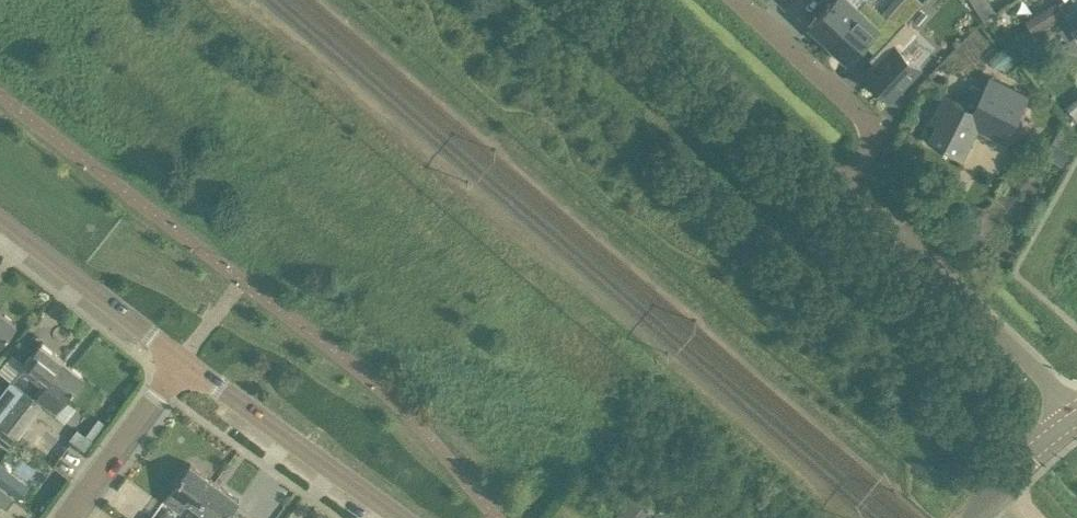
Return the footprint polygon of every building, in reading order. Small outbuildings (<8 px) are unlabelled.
[(809,21),(828,39),(860,5),(855,0),(829,0),(809,21)] [(828,39),(847,57),(869,34),(881,45),(900,24),(888,13),(886,15),(870,0),(865,0),(860,5),(828,39)] [(888,13),(900,24),(905,19),(922,0),(891,0),(884,8),(888,13)] [(988,0),(987,0),(977,7),(984,18),(995,10),(988,0)] [(1050,21),(1066,11),(1059,0),(1056,0),(1042,9),(1050,21)] [(1072,7),(1066,11),(1074,24),(1076,23),(1076,25),(1076,4),(1072,7)] [(921,6),(911,16),(918,22),(927,12),(921,6)] [(905,19),(900,24),(881,45),(870,56),(881,67),(870,78),(890,97),(920,66),(902,49),(918,31),(905,19)] [(998,69),(1013,55),(1004,45),(989,59),(998,69)] [(939,123),(931,139),(957,152),(963,139),(968,141),(974,128),(977,130),(1004,143),(1029,93),(989,74),(983,87),(972,109),(960,104),(945,96),(933,120),(939,123)] [(1065,103),(1076,117),(1076,93),(1065,103)] [(2,342),(18,323),(0,309),(0,340),(2,342)] [(25,387),(15,399),(26,407),(64,357),(42,341),(24,364),(25,365),(14,379),(25,387)] [(26,407),(15,399),(0,420),(21,436),(45,403),(56,411),(67,397),(68,397),(85,374),(64,357),(26,407)] [(0,420),(0,438),(12,447),(21,436),(0,420)] [(196,506),(215,480),(190,462),(164,498),(181,511),(189,500),(196,506)] [(7,488),(17,496),(26,484),(19,480),(12,481),(7,488)] [(240,498),(215,480),(196,506),(204,511),(200,517),(225,517),(240,498)] [(7,507),(15,496),(0,484),(0,502),(7,507)] [(632,494),(613,517),(641,517),(649,508),(632,494)]
